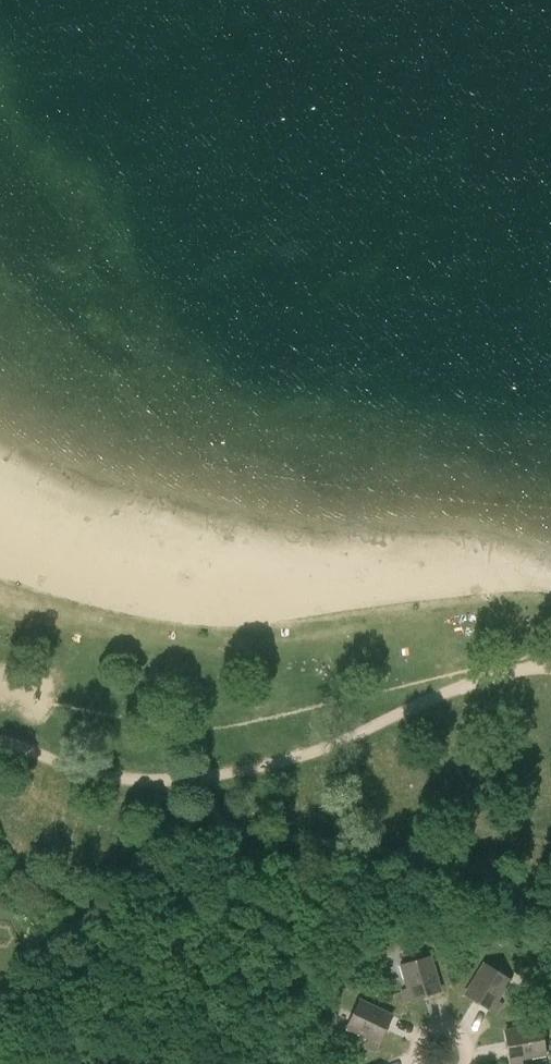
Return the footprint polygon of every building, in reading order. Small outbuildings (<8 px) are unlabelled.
[(406,1000),(440,990),(430,956),(401,964),(408,988),(403,990),(406,1000)] [(496,1000),(509,979),(484,963),(465,994),(495,1012),(501,1003),(496,1000)] [(376,1047),(391,1015),(359,999),(346,1026),(369,1037),(366,1042),(376,1047)] [(545,1053),(540,1024),(505,1030),(511,1063),(518,1063),(522,1063),(521,1058),(545,1053)]
